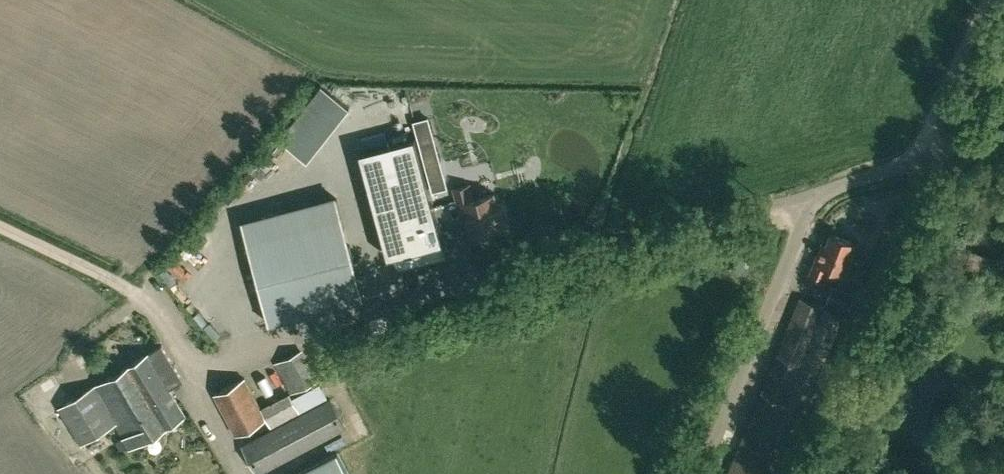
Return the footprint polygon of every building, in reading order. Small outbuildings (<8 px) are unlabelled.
[(279,138),(296,151),(330,110),(340,118),(349,107),(322,85),(279,138)] [(414,120),(433,191),(448,187),(429,116),(414,120)] [(388,257),(394,255),(398,269),(448,256),(416,135),(360,150),(382,236),(388,257)] [(499,210),(495,192),(472,199),(468,184),(455,188),(459,203),(464,202),(473,235),(508,225),(503,208),(499,210)] [(337,198),(244,223),(270,322),(364,297),(337,198)] [(823,242),(812,271),(824,276),(829,265),(843,270),(854,242),(832,233),(827,244),(823,242)] [(850,307),(855,294),(833,285),(828,298),(850,307)] [(790,443),(843,313),(801,296),(729,473),(763,473),(778,439),(790,443)] [(115,423),(130,448),(187,414),(171,388),(184,381),(162,345),(60,407),(82,443),(115,423)] [(319,381),(304,349),(275,363),(290,395),(319,381)] [(261,407),(246,378),(215,393),(237,435),(267,420),(261,407)] [(293,397),(302,413),(329,400),(320,383),(293,397)] [(261,407),(273,429),(300,415),(289,394),(261,407)] [(300,415),(273,429),(243,446),(258,473),(259,473),(346,427),(331,399),(300,415)] [(295,473),(355,473),(341,450),(337,452),(295,473)]
